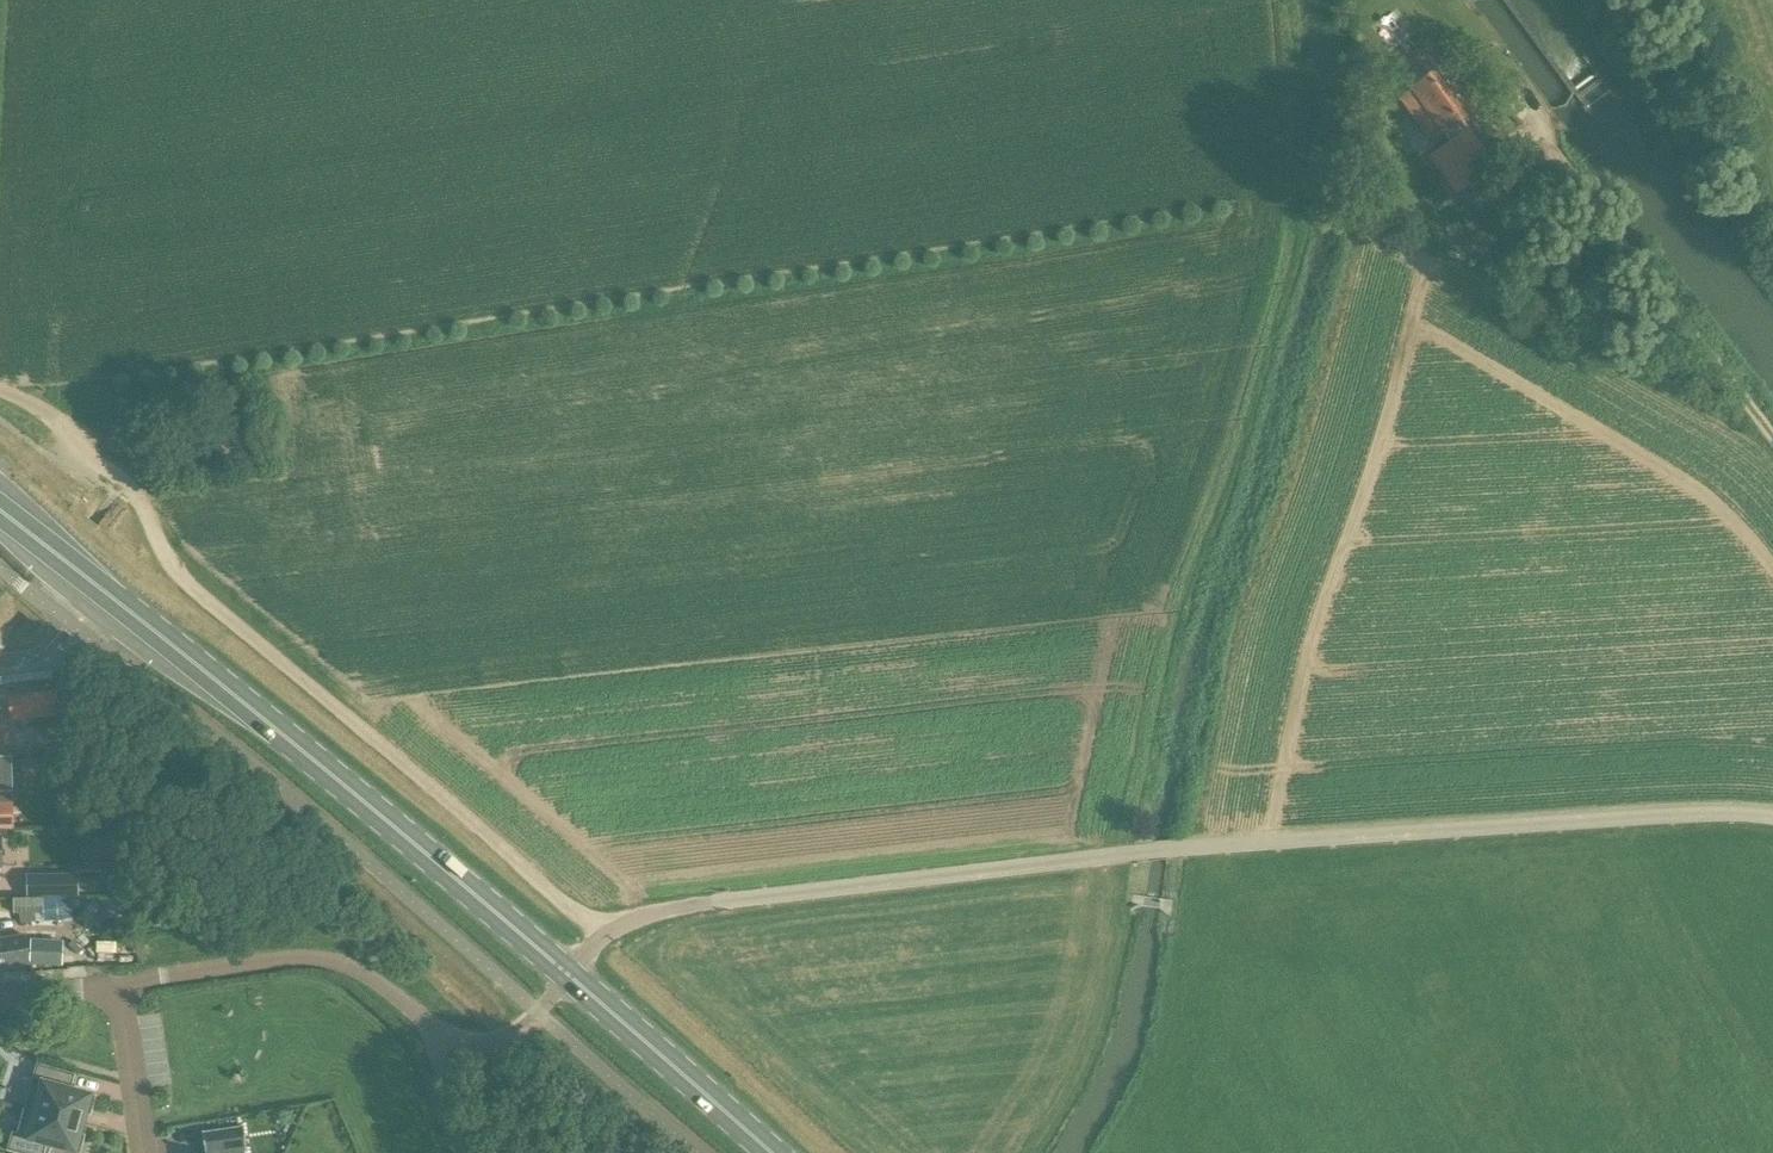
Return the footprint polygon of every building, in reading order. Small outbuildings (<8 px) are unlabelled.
[(1443,134),(1448,131),(1455,141),(1443,149),(1461,173),(1487,154),(1462,120),(1476,111),(1444,67),(1442,67),(1431,51),(1401,73),(1413,89),(1411,90),(1443,134)] [(56,692),(10,697),(12,721),(59,716),(56,692)] [(13,827),(13,792),(0,792),(0,827),(13,827)] [(76,874),(30,874),(30,897),(40,896),(43,896),(72,896),(76,896),(76,874)] [(11,924),(11,915),(43,913),(43,896),(40,896),(30,897),(13,897),(0,898),(0,924),(11,924)] [(8,968),(29,964),(25,935),(0,939),(0,969),(8,968)] [(55,966),(56,942),(31,940),(30,964),(55,966)] [(37,1064),(25,1108),(83,1124),(86,1113),(90,1114),(94,1097),(71,1091),(75,1076),(76,1077),(77,1075),(37,1064)] [(25,1108),(18,1134),(12,1133),(7,1151),(16,1152),(45,1152),(47,1144),(79,1152),(84,1136),(79,1135),(83,1124),(25,1108)] [(225,1152),(247,1149),(244,1127),(203,1133),(206,1152),(225,1152)]
